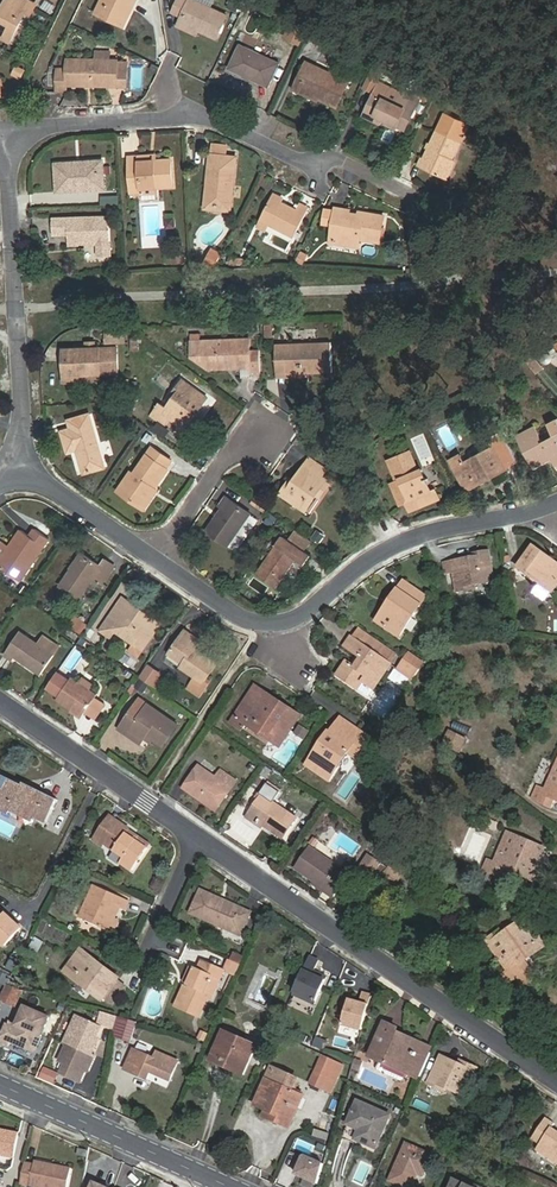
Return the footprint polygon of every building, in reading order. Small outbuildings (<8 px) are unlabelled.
[(5,40),(20,9),(17,8),(21,0),(4,0),(0,8),(0,38),(5,40)] [(103,16),(109,4),(106,3),(107,0),(104,0),(98,14),(103,16)] [(103,16),(126,27),(131,14),(128,13),(134,0),(107,0),(106,3),(109,4),(103,16)] [(131,14),(138,0),(134,0),(128,13),(131,14)] [(192,0),(182,0),(175,15),(184,19),(192,0)] [(228,13),(200,0),(192,0),(184,19),(182,21),(218,37),(228,13)] [(309,26),(294,19),(288,34),(302,41),(309,26)] [(272,80),(281,60),(242,42),(233,62),(272,80)] [(318,92),(323,94),(341,102),(350,81),(332,72),(334,69),(310,58),(297,85),(317,94),(318,92)] [(120,86),(120,70),(120,60),(71,59),(71,64),(72,88),(91,88),(91,83),(111,84),(111,88),(120,88),(120,86)] [(72,88),(71,64),(59,65),(59,93),(71,93),(72,88)] [(21,79),(25,69),(15,65),(11,75),(21,79)] [(380,70),(372,66),(362,87),(370,91),(380,70)] [(130,70),(120,70),(120,86),(130,86),(130,70)] [(390,116),(388,119),(398,124),(399,121),(406,124),(420,95),(403,87),(397,101),(374,90),(366,109),(382,117),(384,113),(390,116)] [(422,162),(446,173),(455,153),(453,153),(469,120),(446,109),(422,162)] [(136,192),(147,192),(146,188),(160,187),(161,187),(177,186),(175,159),(160,161),(155,161),(154,155),(133,157),(136,192)] [(212,190),(212,196),(210,210),(233,212),(238,160),(212,158),(209,189),(212,190)] [(84,171),(61,173),(62,195),(108,192),(107,164),(84,165),(84,171)] [(160,187),(146,188),(147,192),(147,201),(162,199),(161,187),(160,187)] [(101,195),(101,205),(118,206),(118,196),(101,195)] [(273,197),(271,201),(280,206),(282,202),(273,197)] [(280,206),(271,201),(260,223),(294,240),(308,212),(297,207),(295,210),(294,212),(280,206)] [(335,235),(360,240),(361,235),(381,239),(385,218),(369,215),(368,218),(360,217),(351,215),(351,212),(337,210),(333,229),(336,230),(335,235)] [(112,220),(58,223),(59,240),(73,240),(73,247),(101,246),(102,260),(114,260),(112,220)] [(360,243),(360,240),(335,235),(334,239),(360,243)] [(217,269),(221,260),(211,255),(207,265),(217,269)] [(263,324),(263,338),(271,337),(271,324),(263,324)] [(125,332),(103,332),(103,344),(125,343),(125,332)] [(227,368),(250,367),(249,343),(200,345),(201,367),(207,372),(227,371),(227,368)] [(201,367),(200,345),(191,345),(191,361),(201,367)] [(309,370),(309,375),(334,374),(333,347),(276,349),(277,376),(301,375),(300,370),(309,370)] [(81,379),(91,378),(121,377),(120,351),(68,353),(70,384),(81,383),(81,379)] [(532,356),(524,363),(535,375),(543,368),(532,356)] [(310,380),(309,375),(309,370),(300,370),(301,375),(277,376),(277,382),(310,380)] [(180,428),(189,435),(196,425),(193,422),(196,417),(207,400),(183,383),(177,392),(180,394),(176,400),(167,413),(160,409),(152,421),(165,430),(170,421),(180,428)] [(105,471),(90,419),(70,424),(72,432),(63,435),(69,456),(79,453),(86,477),(105,471)] [(550,458),(554,465),(556,463),(556,421),(548,425),(553,436),(542,442),(534,427),(515,437),(531,467),(542,461),(540,459),(548,455),(550,458)] [(183,443),(189,435),(180,428),(174,436),(183,443)] [(495,470),(497,472),(507,467),(495,445),(464,461),(460,454),(449,459),(465,490),(485,479),(483,476),(495,470)] [(426,478),(421,469),(419,470),(411,450),(389,460),(397,480),(392,482),(401,503),(407,500),(411,510),(440,497),(435,488),(431,490),(427,481),(430,480),(429,476),(426,478)] [(114,503),(134,517),(146,500),(150,502),(163,482),(162,481),(168,472),(148,460),(130,487),(126,485),(114,503)] [(312,461),(307,467),(324,478),(328,473),(312,461)] [(292,490),(288,488),(282,497),(308,514),(319,498),(323,493),(326,495),(333,484),(324,478),(307,467),(296,483),(292,490)] [(485,479),(497,472),(495,470),(483,476),(485,479)] [(146,500),(134,517),(140,521),(152,504),(150,502),(146,500)] [(229,550),(251,516),(226,500),(220,509),(223,511),(207,535),(229,550)] [(278,522),(271,517),(266,524),(273,529),(278,522)] [(316,530),(311,540),(320,544),(325,534),(316,530)] [(0,569),(0,571),(23,586),(51,543),(37,533),(31,541),(22,535),(11,551),(0,569)] [(294,533),(291,538),(307,546),(310,541),(294,533)] [(282,539),(255,579),(277,594),(297,565),(306,571),(314,560),(282,539)] [(549,591),(556,580),(556,568),(541,556),(542,554),(531,545),(516,566),(549,591)] [(11,551),(8,549),(0,561),(0,569),(11,551)] [(465,582),(472,581),(491,578),(487,552),(476,554),(476,558),(469,559),(449,562),(451,573),(455,589),(465,587),(465,582)] [(104,587),(116,569),(107,563),(103,569),(84,556),(62,589),(82,603),(96,581),(104,587)] [(444,574),(451,573),(449,562),(442,564),(444,574)] [(513,571),(506,572),(508,581),(515,580),(513,571)] [(395,602),(380,625),(400,638),(427,598),(404,583),(393,600),(395,602)] [(377,623),(380,625),(395,602),(393,600),(377,623)] [(124,602),(114,616),(122,621),(132,607),(124,602)] [(122,621),(114,616),(102,634),(112,641),(117,633),(137,647),(132,654),(140,659),(162,627),(132,607),(122,621)] [(93,647),(101,639),(89,628),(82,637),(93,647)] [(188,632),(185,636),(199,646),(202,641),(188,632)] [(199,646),(185,636),(172,655),(186,665),(184,669),(198,678),(206,683),(205,686),(208,689),(214,680),(210,678),(219,665),(203,655),(201,657),(194,653),(196,650),(199,646)] [(38,669),(36,671),(45,677),(57,659),(23,637),(8,659),(18,666),(21,661),(22,659),(38,669)] [(355,671),(351,667),(346,664),(337,677),(358,691),(367,677),(378,685),(392,666),(352,639),(345,648),(358,656),(363,660),(355,671)] [(409,652),(397,669),(412,679),(423,662),(409,652)] [(358,656),(351,667),(355,671),(363,660),(358,656)] [(21,661),(36,671),(38,669),(22,659),(21,661)] [(160,678),(148,670),(141,680),(153,688),(160,678)] [(367,677),(358,691),(369,698),(378,685),(367,677)] [(206,683),(198,678),(192,687),(204,695),(208,689),(205,686),(206,683)] [(94,695),(83,688),(75,683),(60,703),(86,721),(89,718),(94,709),(102,714),(108,705),(94,695)] [(87,683),(83,688),(94,695),(97,690),(87,683)] [(260,691),(257,696),(288,718),(291,712),(260,691)] [(288,718),(257,696),(236,726),(245,731),(249,725),(281,747),(300,719),(291,712),(288,718)] [(151,737),(156,741),(167,747),(181,728),(142,701),(132,716),(141,722),(133,734),(146,743),(148,740),(151,737)] [(94,709),(89,718),(96,723),(102,714),(94,709)] [(141,722),(132,716),(122,732),(143,747),(146,743),(133,734),(141,722)] [(343,721),(333,736),(338,739),(348,724),(343,721)] [(338,739),(333,736),(331,735),(309,767),(332,782),(351,756),(359,762),(373,742),(348,724),(338,739)] [(300,725),(294,734),(304,740),(310,732),(300,725)] [(445,746),(460,752),(466,737),(450,731),(445,746)] [(543,787),(535,784),(529,796),(551,806),(554,800),(556,801),(556,756),(543,787)] [(214,783),(217,779),(202,769),(199,772),(214,783)] [(206,798),(221,808),(239,783),(223,771),(217,779),(214,783),(199,772),(186,791),(203,802),(206,798)] [(27,785),(0,773),(0,774),(0,805),(14,811),(17,805),(41,816),(58,824),(68,802),(39,788),(36,793),(26,788),(27,785)] [(28,783),(27,785),(26,788),(36,793),(39,788),(28,783)] [(287,842),(301,822),(277,805),(284,795),(271,785),(263,797),(266,799),(253,819),(287,842)] [(219,813),(221,808),(206,798),(203,802),(219,813)] [(0,805),(0,815),(21,825),(24,819),(37,825),(41,816),(17,805),(14,811),(0,805)] [(131,870),(146,848),(126,833),(129,829),(118,821),(117,824),(107,817),(92,837),(102,845),(104,842),(123,856),(119,861),(131,870)] [(126,833),(146,848),(149,843),(129,829),(126,833)] [(533,870),(543,847),(516,835),(507,855),(497,851),(492,863),(485,860),(481,869),(500,877),(504,868),(536,881),(540,873),(533,870)] [(337,898),(351,877),(312,850),(298,870),(337,898)] [(381,864),(370,856),(362,868),(374,875),(381,864)] [(111,930),(117,917),(121,906),(126,909),(130,899),(94,885),(81,918),(111,930)] [(240,937),(249,916),(222,904),(221,906),(214,903),(216,900),(199,893),(190,915),(240,937)] [(0,916),(0,942),(6,947),(22,928),(7,916),(3,919),(0,916)] [(120,918),(117,917),(111,930),(115,932),(120,918)] [(491,943),(503,962),(509,971),(503,976),(509,985),(518,979),(523,986),(527,987),(533,983),(537,976),(534,971),(530,974),(523,963),(549,946),(544,938),(537,942),(524,923),(491,943)] [(32,937),(28,951),(38,954),(42,939),(32,937)] [(81,949),(78,953),(108,975),(110,972),(81,949)] [(108,975),(78,953),(64,971),(101,1001),(104,997),(112,1004),(117,998),(108,992),(117,981),(119,979),(110,972),(108,975)] [(241,966),(244,958),(235,954),(232,962),(241,966)] [(319,959),(311,955),(294,993),(315,1003),(327,976),(318,972),(317,975),(313,973),(314,970),(319,959)] [(229,971),(237,975),(241,966),(232,962),(229,971)] [(195,971),(188,986),(190,987),(189,990),(184,988),(175,1008),(199,1018),(207,999),(212,1001),(224,973),(201,963),(197,972),(195,971)] [(183,984),(188,986),(195,971),(190,969),(183,984)] [(6,984),(9,976),(0,972),(0,981),(6,984)] [(125,988),(117,981),(108,992),(117,998),(125,988)] [(24,991),(9,984),(2,1000),(17,1007),(24,991)] [(343,1024),(363,1030),(373,995),(364,992),(361,1002),(350,999),(343,1024)] [(36,1052),(51,1019),(27,1008),(17,1030),(9,1026),(1,1042),(10,1046),(12,1041),(36,1052)] [(113,1032),(116,1016),(105,1013),(99,1026),(113,1032)] [(77,1017),(66,1044),(68,1045),(93,1056),(97,1045),(95,1044),(102,1028),(77,1017)] [(130,1041),(135,1022),(129,1020),(117,1017),(113,1036),(130,1041)] [(406,1079),(409,1073),(421,1048),(395,1036),(397,1031),(399,1027),(387,1021),(371,1055),(388,1063),(385,1070),(387,1074),(402,1081),(406,1079)] [(232,1069),(244,1074),(258,1044),(225,1029),(213,1057),(233,1065),(232,1069)] [(421,1048),(409,1073),(418,1077),(431,1047),(397,1031),(395,1036),(421,1048)] [(93,1056),(68,1045),(61,1061),(67,1064),(62,1074),(81,1083),(88,1067),(91,1068),(95,1057),(93,1056)] [(170,1081),(178,1063),(157,1053),(154,1060),(133,1050),(124,1070),(147,1080),(151,1072),(170,1081)] [(440,1085),(446,1087),(465,1096),(477,1068),(467,1063),(466,1066),(459,1063),(441,1055),(429,1084),(439,1088),(440,1085)] [(233,1065),(213,1057),(211,1060),(232,1069),(233,1065)] [(312,1084),(322,1089),(332,1093),(344,1065),(324,1057),(312,1084)] [(362,1062),(355,1060),(353,1069),(359,1071),(362,1062)] [(39,1080),(52,1084),(57,1072),(44,1067),(39,1080)] [(295,1076),(274,1067),(257,1103),(268,1108),(281,1114),(278,1121),(289,1126),(302,1097),(293,1093),(289,1091),(295,1076)] [(295,1088),(293,1093),(302,1097),(304,1093),(295,1088)] [(377,1148),(392,1115),(359,1100),(344,1133),(377,1148)] [(281,1114),(268,1108),(265,1115),(278,1121),(281,1114)] [(545,1116),(531,1137),(540,1143),(537,1149),(556,1162),(556,1129),(551,1126),(554,1122),(545,1116)] [(15,1156),(20,1131),(0,1127),(0,1130),(0,1153),(15,1156)] [(326,1140),(329,1133),(314,1127),(311,1135),(326,1140)] [(434,1155),(409,1144),(393,1181),(406,1186),(414,1186),(420,1174),(425,1176),(434,1155)] [(322,1161),(300,1152),(291,1173),(313,1182),(322,1161)] [(22,1182),(48,1186),(69,1186),(73,1166),(54,1162),(53,1165),(49,1164),(50,1161),(36,1158),(35,1163),(26,1161),(22,1182)] [(454,1178),(450,1186),(474,1186),(454,1178)]
